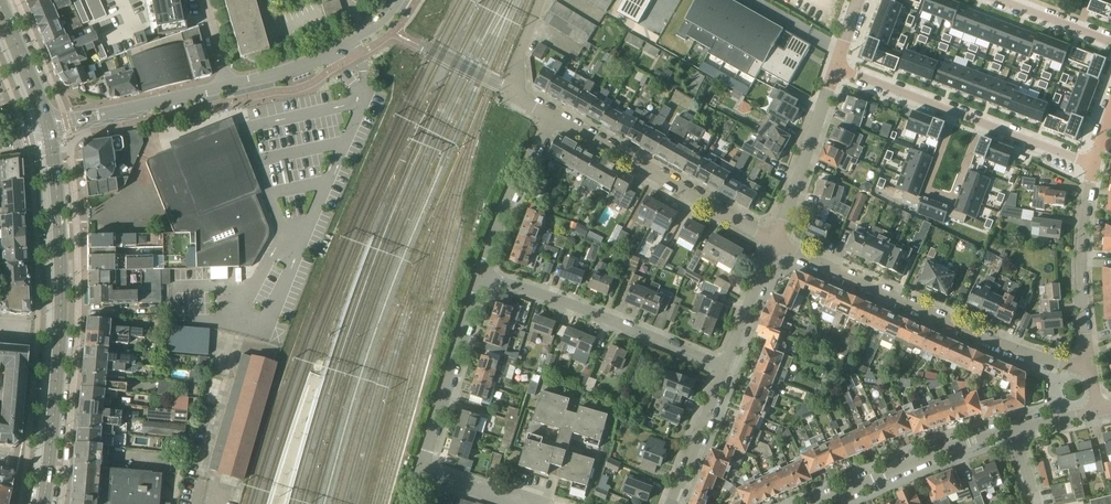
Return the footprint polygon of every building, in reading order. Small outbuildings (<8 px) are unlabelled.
[(60,2),(59,0),(31,0),(26,2),(27,2),(30,10),(32,14),(60,2)] [(72,4),(70,0),(65,0),(60,2),(32,14),(32,15),(34,14),(35,17),(36,19),(35,21),(36,24),(38,24),(39,26),(59,18),(56,11),(72,4)] [(83,24),(89,22),(80,0),(73,0),(83,24)] [(95,21),(107,16),(100,0),(85,0),(95,21)] [(148,1),(151,0),(153,12),(150,12),(150,13),(153,12),(155,23),(152,24),(154,24),(155,24),(156,24),(158,35),(159,35),(159,36),(179,32),(179,31),(187,29),(181,0),(150,0),(148,1)] [(241,58),(248,56),(250,58),(251,59),(252,59),(253,60),(254,60),(257,60),(259,59),(260,58),(260,57),(261,56),(261,54),(261,52),(269,50),(255,0),(224,0),(241,58)] [(336,16),(343,14),(339,0),(336,0),(322,4),(326,19),(336,16)] [(600,8),(607,12),(613,2),(610,0),(605,0),(600,8)] [(617,12),(639,24),(652,0),(624,0),(617,12)] [(677,35),(686,40),(688,37),(695,41),(710,49),(708,53),(724,62),(740,71),(756,80),(762,69),(789,85),(805,57),(806,58),(806,57),(805,56),(808,51),(809,51),(810,50),(809,50),(812,45),(794,35),(784,52),(774,46),(784,30),(768,21),(753,12),(737,3),(731,0),(697,0),(677,35)] [(880,9),(899,16),(903,6),(897,3),(896,4),(886,0),(884,0),(883,1),(882,4),(881,9),(880,9)] [(922,11),(933,15),(939,0),(926,0),(922,11)] [(933,15),(943,20),(950,1),(948,0),(939,0),(933,15)] [(1087,11),(1089,12),(1110,20),(1110,5),(1097,0),(1092,0),(1087,11)] [(550,11),(556,15),(562,4),(556,1),(550,11)] [(950,1),(943,20),(953,23),(954,24),(960,6),(961,6),(961,5),(950,1)] [(556,15),(561,18),(568,8),(562,4),(556,15)] [(953,23),(951,28),(965,33),(973,11),(961,6),(960,6),(954,24),(953,23)] [(561,18),(567,22),(574,12),(568,8),(561,18)] [(877,18),(877,19),(895,26),(899,16),(880,9),(880,10),(880,11),(879,14),(877,18)] [(543,21),(549,25),(556,15),(550,11),(543,21)] [(973,11),(965,33),(978,38),(986,16),(973,11)] [(1079,11),(1074,24),(1093,33),(1098,20),(1079,11)] [(567,22),(573,25),(579,15),(574,12),(567,22)] [(549,25),(555,28),(561,18),(556,15),(549,25)] [(573,25),(579,29),(585,19),(579,15),(573,25)] [(986,16),(978,38),(991,43),(999,21),(986,16)] [(45,46),(84,30),(79,17),(70,20),(67,33),(65,34),(59,18),(39,26),(40,28),(38,30),(40,33),(42,33),(42,35),(43,35),(44,38),(42,39),(45,46)] [(555,28),(561,32),(567,22),(561,18),(555,28)] [(579,29),(585,33),(591,23),(585,19),(579,29)] [(873,28),(873,29),(892,36),(895,26),(877,19),(876,19),(876,21),(875,24),(873,28)] [(999,21),(991,43),(1004,48),(1012,26),(999,21)] [(561,32),(567,36),(573,25),(567,22),(561,32)] [(591,23),(585,33),(591,37),(597,27),(591,23)] [(567,36),(572,39),(579,29),(573,25),(567,36)] [(1012,26),(1004,48),(1017,53),(1025,31),(1012,26)] [(52,61),(92,44),(98,41),(92,27),(84,30),(45,46),(52,61)] [(182,33),(194,79),(211,74),(199,28),(182,33)] [(572,39),(578,43),(585,33),(579,29),(572,39)] [(869,38),(869,39),(881,43),(881,44),(888,46),(892,36),(873,29),(872,31),(871,34),(870,37),(869,38)] [(1025,31),(1017,53),(1030,58),(1032,53),(1038,36),(1038,35),(1025,31)] [(139,94),(194,79),(182,33),(141,47),(127,51),(133,71),(139,94)] [(138,35),(133,37),(136,48),(141,46),(160,40),(159,36),(159,35),(158,35),(145,38),(143,33),(138,35)] [(578,43),(584,47),(587,42),(588,42),(591,37),(585,33),(578,43)] [(628,33),(625,41),(642,47),(645,38),(628,33)] [(1038,36),(1032,53),(1042,57),(1049,38),(1038,34),(1038,35),(1038,36)] [(1049,38),(1042,57),(1053,61),(1060,42),(1049,38)] [(862,59),(861,59),(895,72),(900,59),(879,51),(881,44),(881,43),(869,39),(869,40),(866,46),(862,59)] [(100,41),(94,44),(101,60),(107,58),(100,41)] [(647,42),(644,50),(656,56),(660,49),(647,42)] [(1060,42),(1053,61),(1064,65),(1071,47),(1060,42)] [(541,60),(548,47),(540,43),(532,55),(541,60)] [(84,53),(94,48),(92,44),(52,61),(58,76),(82,68),(80,63),(88,60),(84,53)] [(1074,48),(1069,61),(1090,69),(1088,76),(1087,76),(1100,81),(1100,79),(1102,73),(1107,61),(1107,60),(1074,48)] [(906,51),(899,69),(911,74),(918,55),(907,51),(906,51)] [(918,55),(911,74),(921,78),(928,59),(918,55)] [(939,63),(932,80),(933,80),(945,85),(953,63),(940,58),(938,63),(939,63)] [(928,59),(921,78),(932,82),(933,80),(932,80),(939,63),(938,63),(928,59)] [(563,65),(559,62),(557,61),(552,71),(545,68),(535,86),(536,86),(537,89),(541,91),(543,90),(548,92),(563,66),(563,65)] [(599,61),(594,72),(598,74),(601,76),(605,68),(606,68),(608,65),(602,62),(599,61)] [(953,63),(945,85),(958,90),(966,68),(953,63)] [(561,100),(570,83),(562,79),(568,69),(563,66),(548,92),(552,95),(552,96),(555,99),(558,99),(559,99),(561,100)] [(96,80),(94,73),(85,75),(83,67),(82,68),(58,76),(64,85),(65,86),(68,87),(70,86),(72,86),(74,90),(79,88),(78,86),(96,80)] [(139,94),(133,71),(126,73),(125,68),(118,70),(119,74),(124,96),(130,95),(133,96),(139,94)] [(612,71),(606,68),(605,68),(601,76),(608,79),(612,71)] [(966,68),(958,90),(971,95),(979,73),(966,68)] [(119,98),(124,96),(119,74),(118,70),(112,72),(113,77),(105,79),(110,99),(119,98)] [(698,73),(692,82),(700,87),(706,77),(698,73)] [(979,73),(971,95),(984,100),(992,78),(979,73)] [(1081,73),(1077,84),(1096,91),(1096,90),(1097,89),(1098,86),(1099,82),(1099,81),(1100,81),(1087,76),(1088,76),(1081,73)] [(575,108),(590,81),(576,74),(570,83),(561,100),(563,101),(563,103),(566,105),(569,104),(575,108)] [(992,78),(984,100),(997,105),(1005,83),(992,78)] [(597,99),(590,95),(596,85),(590,81),(575,108),(580,111),(580,113),(584,115),(586,114),(588,115),(597,99)] [(1005,83),(997,105),(1009,109),(1010,110),(1016,93),(1017,93),(1019,88),(1005,83)] [(1077,84),(1073,93),(1092,101),(1092,100),(1093,98),(1094,96),(1096,91),(1077,84)] [(340,87),(335,88),(333,88),(334,96),(342,94),(340,87)] [(597,99),(588,115),(594,119),(594,121),(598,123),(600,122),(602,123),(610,107),(604,104),(610,93),(603,89),(598,99),(597,99)] [(775,89),(770,96),(775,99),(773,102),(781,107),(777,114),(779,116),(789,121),(792,123),(799,111),(798,110),(795,108),(798,102),(781,92),(781,91),(781,92),(775,89)] [(1009,109),(1009,111),(1020,115),(1027,97),(1017,93),(1016,93),(1010,110),(1009,109)] [(1073,93),(1070,103),(1088,110),(1089,108),(1090,106),(1092,101),(1073,93)] [(1027,97),(1020,115),(1031,119),(1037,101),(1027,97)] [(846,122),(860,127),(865,110),(876,114),(878,105),(858,99),(858,101),(849,98),(847,104),(844,105),(842,109),(844,111),(844,113),(848,114),(846,122)] [(614,132),(623,116),(616,112),(621,103),(615,99),(610,107),(602,123),(601,123),(606,126),(605,127),(614,132)] [(742,101),(738,110),(749,114),(753,105),(742,101)] [(1037,101),(1031,119),(1042,123),(1049,105),(1048,105),(1037,101)] [(1070,103),(1066,114),(1072,116),(1085,120),(1085,119),(1085,118),(1086,115),(1088,111),(1088,110),(1070,103)] [(629,138),(643,112),(637,109),(632,118),(625,114),(623,116),(614,132),(623,137),(624,135),(629,138)] [(643,112),(629,138),(633,140),(632,142),(641,147),(651,130),(653,126),(654,126),(657,120),(643,112)] [(913,112),(906,130),(917,134),(924,116),(914,112),(913,112)] [(656,156),(665,140),(666,137),(655,131),(656,129),(659,131),(661,130),(667,119),(660,115),(657,120),(654,126),(653,126),(651,130),(641,147),(656,156)] [(1048,115),(1043,128),(1077,141),(1082,128),(1084,122),(1085,120),(1072,116),(1070,123),(1048,115)] [(684,138),(693,124),(678,116),(670,130),(684,138)] [(760,130),(758,134),(759,135),(784,149),(791,137),(782,132),(786,125),(772,116),(767,123),(763,126),(760,130)] [(924,116),(917,134),(928,138),(935,120),(924,116)] [(728,122),(724,129),(730,133),(734,126),(734,125),(735,123),(730,120),(728,122)] [(935,120),(928,138),(939,142),(946,124),(935,120)] [(884,122),(881,135),(889,137),(892,125),(884,122)] [(670,164),(684,171),(706,131),(693,124),(684,138),(685,139),(681,147),(680,146),(670,164)] [(147,163),(147,165),(174,233),(174,234),(196,233),(196,269),(250,267),(251,267),(266,242),(267,240),(268,238),(268,236),(269,234),(269,232),(268,230),(268,228),(267,226),(236,147),(228,127),(227,128),(227,130),(219,133),(218,131),(216,132),(217,134),(208,137),(208,136),(206,136),(207,138),(198,141),(198,140),(196,140),(197,142),(188,145),(187,144),(186,144),(186,146),(178,149),(177,148),(150,159),(148,160),(147,161),(147,163)] [(836,127),(831,139),(840,144),(837,150),(843,153),(843,151),(845,152),(844,153),(852,157),(858,145),(859,145),(863,137),(857,133),(855,136),(840,129),(836,127)] [(119,137),(112,138),(110,141),(87,144),(84,141),(79,147),(83,149),(85,163),(84,163),(85,171),(86,171),(86,173),(85,173),(89,199),(102,197),(102,196),(118,193),(118,192),(125,186),(143,144),(141,129),(126,132),(129,145),(121,164),(114,180),(106,181),(109,178),(111,176),(113,173),(114,170),(114,161),(113,153),(121,152),(122,139),(119,137)] [(706,131),(684,171),(696,178),(706,160),(708,156),(704,154),(715,136),(706,131)] [(777,161),(784,149),(759,135),(749,154),(759,159),(765,162),(769,156),(777,161)] [(559,137),(549,156),(556,160),(554,162),(554,163),(556,164),(553,169),(557,171),(573,143),(567,140),(567,141),(559,137)] [(982,137),(975,156),(986,160),(993,141),(982,137)] [(676,146),(665,140),(656,156),(670,164),(680,146),(677,144),(676,146)] [(993,141),(986,160),(996,164),(1003,146),(993,141)] [(567,166),(573,169),(574,170),(585,151),(577,147),(578,146),(573,143),(557,171),(559,173),(562,167),(565,169),(567,166)] [(837,150),(827,146),(826,150),(825,150),(824,152),(822,153),(821,156),(821,157),(822,158),(821,159),(847,171),(851,162),(856,164),(858,160),(852,157),(844,153),(845,152),(843,151),(843,153),(837,150)] [(1003,146),(996,164),(1007,168),(1011,159),(1014,150),(1013,149),(1012,149),(1009,148),(1004,146),(1003,146)] [(911,149),(906,162),(928,171),(933,157),(911,149)] [(579,173),(587,177),(597,158),(585,151),(574,170),(573,169),(568,179),(571,181),(574,176),(577,177),(579,173)] [(706,160),(696,178),(709,185),(719,168),(723,160),(719,158),(717,156),(710,153),(708,156),(706,160)] [(2,181),(24,180),(22,159),(22,157),(21,156),(19,155),(17,155),(0,158),(0,172),(1,172),(2,181)] [(732,173),(740,158),(735,155),(730,164),(723,160),(719,168),(709,185),(721,192),(732,172),(732,173)] [(591,190),(595,192),(597,188),(610,164),(605,161),(604,162),(597,158),(587,177),(593,180),(591,184),(594,185),(591,190)] [(765,162),(759,159),(756,166),(770,174),(774,167),(765,162)] [(906,162),(901,175),(923,184),(928,171),(906,162)] [(597,188),(595,192),(597,194),(600,188),(603,190),(604,186),(612,191),(622,172),(614,168),(615,167),(610,164),(597,188)] [(969,171),(964,184),(986,193),(991,179),(969,171)] [(610,194),(607,199),(627,210),(637,194),(629,190),(635,179),(622,172),(612,191),(610,194)] [(732,172),(721,192),(728,196),(734,200),(736,201),(743,188),(744,187),(747,181),(739,176),(732,173),(732,172)] [(901,175),(896,188),(906,191),(919,196),(923,184),(901,175)] [(1023,177),(1022,185),(1028,186),(1028,190),(1034,191),(1040,192),(1040,187),(1035,186),(1036,179),(1023,177)] [(546,191),(550,183),(542,179),(538,187),(546,191)] [(743,188),(736,201),(750,209),(752,207),(753,207),(756,203),(754,202),(758,195),(757,194),(761,187),(752,182),(748,179),(747,181),(744,187),(743,188)] [(25,198),(24,180),(2,181),(0,182),(0,199),(25,198)] [(820,181),(815,195),(821,197),(831,200),(839,202),(840,203),(845,189),(843,188),(835,186),(835,185),(828,183),(821,181),(820,181)] [(862,184),(860,189),(868,193),(869,193),(873,186),(871,185),(872,185),(867,183),(862,184)] [(964,184),(959,197),(981,206),(986,193),(964,184)] [(1037,198),(1036,209),(1044,210),(1045,204),(1047,204),(1054,205),(1064,207),(1066,193),(1053,192),(1053,189),(1040,187),(1040,192),(1039,198),(1037,198)] [(538,189),(534,197),(548,203),(552,195),(538,189)] [(906,191),(902,199),(920,206),(917,213),(931,218),(937,203),(923,198),(919,196),(906,191)] [(857,219),(862,209),(867,196),(859,193),(852,208),(850,212),(851,212),(848,218),(847,219),(855,223),(857,219)] [(650,228),(663,205),(649,197),(640,213),(648,218),(644,225),(650,228)] [(821,197),(819,206),(830,210),(832,211),(848,218),(851,212),(850,212),(852,208),(840,203),(839,202),(831,200),(821,197)] [(959,197),(954,210),(968,215),(976,218),(981,206),(959,197)] [(26,215),(25,198),(0,199),(0,217),(24,215),(26,215)] [(525,223),(541,229),(546,216),(544,215),(547,208),(532,203),(530,210),(525,223)] [(937,203),(931,218),(944,223),(947,217),(964,223),(967,216),(968,215),(954,210),(950,208),(937,203)] [(664,236),(668,229),(669,230),(678,214),(663,205),(650,228),(664,236)] [(825,225),(828,217),(830,210),(819,206),(815,205),(810,219),(813,220),(807,233),(809,234),(808,236),(814,238),(814,236),(825,241),(831,228),(825,225)] [(1005,206),(1000,216),(1021,219),(1023,209),(1005,206)] [(24,215),(0,217),(0,231),(24,229),(24,224),(26,222),(26,218),(24,216),(24,215)] [(680,238),(695,246),(705,229),(690,220),(680,238)] [(1034,220),(1033,227),(1041,228),(1040,236),(1060,239),(1062,223),(1042,221),(1034,220)] [(911,240),(907,248),(913,251),(918,253),(932,224),(925,221),(920,233),(917,232),(913,241),(911,240)] [(541,229),(525,223),(520,235),(537,241),(537,242),(545,245),(550,232),(541,229)] [(862,236),(865,229),(858,226),(856,231),(855,231),(853,235),(852,235),(848,245),(849,245),(847,251),(847,253),(852,255),(853,253),(861,257),(869,239),(862,236)] [(889,233),(883,230),(875,226),(870,236),(869,239),(861,257),(862,256),(864,257),(863,258),(875,263),(889,233)] [(27,232),(25,230),(25,229),(24,229),(0,231),(0,245),(3,245),(3,248),(26,247),(25,238),(27,236),(27,232)] [(588,236),(602,241),(604,236),(590,231),(588,236)] [(614,247),(621,251),(630,235),(623,231),(614,247)] [(174,233),(90,236),(88,236),(89,253),(89,260),(89,272),(153,270),(153,271),(160,270),(165,270),(196,269),(196,233),(174,234),(174,233)] [(889,233),(875,263),(887,269),(896,249),(898,244),(891,241),(894,235),(889,233)] [(711,259),(709,262),(717,266),(719,262),(730,242),(715,234),(704,254),(711,259)] [(532,254),(537,242),(537,241),(520,235),(516,248),(532,254)] [(560,236),(556,246),(557,247),(564,249),(568,238),(561,236),(560,236)] [(730,242),(719,262),(733,270),(744,250),(730,242)] [(968,242),(966,248),(973,251),(975,246),(968,242)] [(660,243),(649,262),(656,266),(667,247),(660,243)] [(547,245),(544,254),(557,258),(560,250),(547,245)] [(26,249),(26,247),(3,248),(3,251),(0,251),(0,265),(26,264),(26,258),(28,256),(28,252),(26,251),(26,250),(26,249)] [(667,247),(656,266),(664,269),(674,251),(667,247)] [(913,251),(907,248),(905,247),(903,252),(896,249),(887,269),(896,273),(896,274),(896,275),(897,276),(898,277),(899,277),(900,277),(901,276),(902,275),(913,251)] [(543,258),(532,254),(516,248),(511,260),(534,269),(537,261),(542,263),(543,258)] [(934,258),(937,251),(932,249),(929,256),(934,258)] [(590,251),(587,259),(594,262),(597,253),(590,251)] [(628,267),(633,256),(627,253),(622,265),(628,267)] [(633,256),(628,267),(629,267),(628,269),(635,272),(641,259),(633,256)] [(579,270),(572,268),(575,261),(567,258),(564,265),(560,277),(562,278),(561,279),(566,281),(566,279),(581,285),(585,273),(588,265),(581,263),(579,270)] [(692,260),(687,269),(688,269),(694,272),(699,264),(692,260)] [(935,285),(944,266),(930,260),(920,282),(925,285),(925,286),(927,286),(927,289),(933,291),(935,285)] [(596,272),(590,288),(600,292),(601,290),(608,293),(607,295),(608,295),(614,280),(603,275),(607,264),(600,261),(596,273),(596,272)] [(547,262),(544,272),(551,274),(554,265),(547,262)] [(30,280),(27,278),(26,267),(23,268),(23,264),(26,264),(0,265),(0,280),(1,280),(1,290),(0,290),(1,290),(30,289),(30,288),(30,280)] [(935,285),(933,291),(938,294),(940,292),(942,293),(942,292),(948,295),(957,273),(944,266),(935,285)] [(699,284),(700,282),(703,277),(694,272),(688,269),(685,275),(699,284)] [(976,286),(968,305),(970,306),(969,307),(974,310),(975,308),(982,311),(987,298),(994,283),(996,279),(999,272),(993,269),(989,276),(984,289),(976,286)] [(161,303),(160,270),(153,271),(153,270),(89,272),(89,288),(115,287),(115,293),(137,292),(137,304),(161,303)] [(811,288),(815,279),(798,272),(795,273),(788,288),(799,294),(802,289),(805,290),(807,286),(811,288)] [(642,309),(649,291),(643,288),(647,279),(634,274),(630,284),(634,285),(627,303),(642,309)] [(718,277),(714,284),(728,292),(732,285),(718,277)] [(825,306),(833,288),(815,279),(811,288),(810,290),(812,291),(810,295),(816,298),(817,296),(823,299),(821,304),(825,306)] [(665,297),(657,294),(661,285),(653,282),(649,291),(642,309),(657,315),(660,308),(665,297)] [(987,298),(982,311),(987,313),(986,315),(992,318),(993,316),(997,318),(1010,289),(1004,287),(1002,292),(1002,294),(1001,297),(997,295),(1001,286),(994,283),(987,298)] [(1058,313),(1057,301),(1061,300),(1059,285),(1047,286),(1048,295),(1043,295),(1043,306),(1040,307),(1041,315),(1058,313)] [(89,305),(137,304),(137,292),(115,293),(115,287),(89,288),(89,305)] [(792,311),(799,294),(788,288),(785,296),(782,297),(775,294),(772,296),(769,302),(788,309),(792,311)] [(825,306),(823,311),(835,317),(846,293),(834,288),(825,306)] [(0,290),(0,307),(0,313),(10,314),(21,315),(27,315),(29,315),(30,314),(31,313),(32,311),(32,310),(31,300),(30,289),(1,290),(0,290)] [(1010,289),(997,318),(1011,324),(1019,307),(1020,305),(1018,305),(1012,302),(1017,292),(1010,289)] [(835,317),(832,325),(838,328),(844,315),(849,317),(858,299),(846,293),(835,317)] [(700,315),(717,321),(718,319),(718,320),(721,314),(720,314),(723,306),(706,299),(707,297),(699,294),(692,311),(700,314),(700,315)] [(665,297),(660,308),(666,311),(672,297),(666,295),(665,297)] [(858,322),(861,323),(870,304),(858,299),(849,317),(856,320),(856,321),(858,322)] [(497,304),(493,317),(516,324),(522,306),(507,302),(506,306),(497,304)] [(785,316),(788,309),(769,302),(765,314),(784,321),(786,316),(785,316)] [(674,303),(667,320),(674,322),(680,306),(674,303)] [(873,328),(881,309),(870,304),(861,323),(866,325),(873,328)] [(885,334),(893,315),(882,310),(882,309),(881,309),(873,328),(880,331),(880,332),(885,334)] [(1032,316),(1026,313),(1020,326),(1026,329),(1032,316)] [(1062,313),(1058,313),(1041,315),(1033,315),(1034,322),(1043,321),(1043,329),(1044,329),(1045,336),(1055,335),(1054,328),(1063,327),(1062,313)] [(793,325),(784,321),(765,314),(760,326),(779,333),(782,326),(791,330),(793,325)] [(711,336),(717,321),(700,315),(694,329),(711,336)] [(885,334),(882,340),(894,345),(896,339),(905,320),(893,315),(885,334)] [(87,333),(129,337),(145,338),(146,330),(110,327),(111,318),(94,316),(94,319),(88,319),(87,333)] [(555,336),(552,335),(556,323),(537,316),(528,341),(534,343),(538,333),(543,335),(543,343),(549,345),(549,344),(552,345),(555,336)] [(516,324),(493,317),(489,329),(506,335),(508,328),(514,330),(516,324)] [(905,320),(896,339),(904,343),(902,345),(908,348),(918,325),(905,320)] [(819,335),(817,327),(810,324),(807,331),(812,332),(819,335)] [(918,325),(908,348),(913,350),(914,347),(922,351),(922,350),(931,331),(918,325)] [(208,354),(210,328),(169,326),(168,352),(208,354)] [(768,341),(766,347),(784,354),(787,346),(786,343),(779,340),(781,334),(779,333),(760,326),(760,327),(757,333),(758,336),(765,339),(768,341)] [(577,348),(582,334),(569,328),(563,343),(560,350),(566,353),(569,345),(577,348)] [(487,343),(485,349),(487,350),(502,355),(506,356),(507,352),(508,349),(512,336),(506,335),(489,329),(485,342),(487,343)] [(519,330),(517,338),(523,341),(526,333),(519,330)] [(856,342),(859,341),(863,332),(858,330),(856,336),(853,341),(856,342)] [(933,356),(942,337),(931,331),(922,350),(929,353),(928,354),(933,356)] [(129,338),(129,337),(87,333),(85,347),(108,349),(109,343),(128,344),(128,342),(131,342),(131,338),(129,338)] [(582,334),(577,348),(574,356),(581,359),(580,362),(586,365),(591,354),(596,339),(582,334)] [(946,361),(954,342),(942,337),(933,356),(939,358),(946,361)] [(958,367),(966,347),(954,342),(946,361),(953,364),(952,364),(958,367)] [(833,355),(837,345),(833,343),(832,346),(824,343),(833,355)] [(30,348),(2,346),(1,345),(1,346),(0,345),(0,374),(5,375),(1,418),(0,418),(0,446),(14,447),(15,448),(22,442),(21,441),(22,441),(23,425),(28,366),(30,348)] [(605,363),(602,371),(608,374),(612,366),(621,370),(625,361),(624,360),(627,352),(625,352),(626,350),(620,348),(620,349),(612,346),(605,363)] [(85,347),(84,360),(128,365),(129,357),(108,355),(108,349),(85,347)] [(766,347),(761,360),(788,370),(788,368),(790,368),(794,358),(784,354),(766,347)] [(970,371),(978,353),(966,347),(958,367),(962,369),(963,368),(970,371)] [(545,364),(553,367),(557,356),(549,353),(545,364)] [(981,377),(984,371),(990,358),(978,353),(970,371),(976,374),(976,375),(981,377)] [(208,354),(197,355),(198,369),(209,368),(208,354)] [(483,356),(479,369),(503,377),(506,378),(510,365),(516,367),(516,366),(518,359),(506,356),(502,355),(500,362),(485,357),(483,356)] [(242,481),(277,364),(251,357),(251,358),(241,356),(209,470),(218,472),(218,474),(242,481)] [(1003,380),(1009,366),(990,358),(984,371),(996,377),(997,374),(1003,377),(1002,380),(1003,380)] [(106,371),(128,372),(132,373),(133,365),(128,365),(84,360),(83,374),(106,376),(106,371)] [(756,372),(785,383),(789,371),(788,370),(761,360),(756,372)] [(868,368),(861,365),(859,370),(866,373),(868,368)] [(1026,391),(1026,374),(1009,366),(1003,380),(1002,381),(1007,383),(1008,382),(1012,384),(1012,391),(1026,391)] [(479,369),(475,382),(492,387),(494,381),(501,383),(503,377),(479,369)] [(664,389),(684,397),(689,399),(690,397),(692,398),(694,392),(692,391),(696,381),(675,373),(675,375),(660,370),(657,377),(667,381),(664,389)] [(756,372),(752,384),(775,393),(776,393),(781,381),(756,372)] [(866,374),(865,383),(866,383),(873,383),(874,374),(874,372),(868,372),(867,372),(866,374)] [(105,383),(106,376),(83,374),(82,388),(118,391),(126,392),(126,385),(105,383)] [(532,381),(528,393),(536,395),(539,384),(541,376),(534,374),(532,381)] [(582,374),(578,386),(585,389),(589,377),(584,375),(582,374)] [(589,377),(585,389),(593,392),(598,380),(589,377)] [(877,380),(880,387),(886,385),(883,378),(877,380)] [(979,387),(978,389),(984,389),(987,381),(981,380),(979,387)] [(173,396),(189,397),(190,383),(159,381),(158,395),(173,396)] [(970,417),(962,393),(958,381),(957,382),(952,382),(956,395),(949,397),(950,401),(957,421),(958,421),(960,422),(963,421),(964,419),(970,417)] [(475,382),(471,395),(484,399),(482,403),(491,405),(495,394),(490,392),(492,387),(475,382)] [(775,393),(752,384),(747,397),(766,405),(769,397),(773,399),(775,393)] [(664,389),(658,386),(653,398),(658,400),(660,396),(665,398),(663,404),(667,405),(662,418),(672,421),(671,423),(678,426),(679,424),(684,411),(679,409),(684,397),(664,389)] [(117,398),(118,391),(82,388),(80,402),(110,405),(111,398),(117,398)] [(542,391),(533,422),(562,430),(556,449),(543,445),(545,439),(530,434),(520,467),(549,475),(550,470),(561,473),(560,478),(573,482),(572,488),(586,493),(596,460),(568,452),(573,433),(586,437),(585,443),(600,447),(609,415),(580,407),(578,414),(568,411),(571,399),(542,391)] [(969,391),(962,393),(970,417),(983,413),(980,404),(981,404),(978,392),(970,394),(969,391)] [(1025,407),(1026,391),(1012,391),(1012,396),(1007,397),(1009,401),(1004,403),(1007,413),(1025,407)] [(188,408),(189,397),(173,396),(172,410),(188,411),(188,408)] [(763,412),(766,405),(747,397),(741,410),(761,418),(765,419),(767,413),(763,412)] [(860,397),(853,400),(857,408),(863,405),(860,397)] [(995,400),(981,404),(980,404),(983,413),(985,419),(1007,413),(1004,403),(1002,398),(995,400)] [(879,401),(883,409),(888,407),(884,399),(879,401)] [(851,410),(857,408),(853,400),(848,403),(851,410)] [(957,421),(950,401),(942,403),(941,400),(935,402),(943,426),(949,424),(951,425),(954,424),(955,422),(957,421)] [(123,406),(110,405),(80,402),(79,416),(122,420),(138,421),(138,414),(122,413),(123,406)] [(930,430),(943,426),(935,402),(929,404),(930,407),(923,410),(930,430)] [(930,430),(923,410),(922,407),(914,409),(913,404),(903,408),(904,411),(913,433),(914,432),(914,435),(930,430)] [(518,416),(520,410),(509,406),(508,412),(518,416)] [(187,421),(188,411),(172,410),(148,408),(147,418),(187,421)] [(814,415),(810,408),(800,417),(802,420),(814,415)] [(759,422),(761,418),(741,410),(737,422),(756,429),(758,422),(759,422)] [(488,420),(482,417),(464,411),(459,425),(477,431),(484,433),(488,420)] [(913,433),(904,411),(898,414),(896,411),(890,413),(900,436),(905,434),(906,436),(913,433)] [(508,412),(506,419),(508,420),(518,423),(518,422),(520,417),(518,416),(508,412)] [(895,439),(900,436),(890,413),(877,419),(887,442),(889,441),(891,442),(894,440),(895,439)] [(795,417),(789,414),(786,422),(792,423),(795,417)] [(121,427),(122,420),(79,416),(78,430),(101,432),(101,425),(121,427)] [(887,442),(877,419),(864,424),(874,448),(880,445),(882,446),(885,444),(886,442),(887,442)] [(506,431),(503,439),(512,442),(518,423),(508,420),(505,430),(506,431)] [(186,426),(175,425),(143,422),(142,433),(184,437),(186,426)] [(763,432),(756,429),(737,422),(732,434),(752,442),(758,444),(763,432)] [(861,453),(874,448),(864,424),(859,427),(860,430),(853,433),(861,453)] [(473,445),(477,431),(459,425),(455,439),(473,445)] [(784,439),(792,435),(789,428),(782,434),(784,439)] [(101,432),(78,430),(77,444),(108,446),(119,448),(120,434),(101,432)] [(806,442),(807,449),(808,452),(801,455),(802,457),(810,475),(823,470),(813,446),(810,441),(807,433),(803,435),(806,442)] [(861,453),(853,433),(846,436),(844,433),(839,435),(849,459),(861,453)] [(750,447),(752,442),(732,434),(727,447),(745,453),(746,454),(749,446),(750,447)] [(843,461),(849,459),(839,435),(833,438),(834,441),(827,444),(835,464),(837,463),(839,464),(842,463),(843,461)] [(644,459),(641,466),(655,472),(658,465),(661,466),(664,459),(665,459),(667,454),(666,454),(666,452),(663,450),(665,444),(651,438),(649,445),(642,442),(637,456),(644,459)] [(468,460),(473,445),(455,439),(450,455),(461,458),(459,465),(472,469),(472,468),(471,468),(473,461),(468,460)] [(508,454),(512,442),(503,439),(500,452),(508,454)] [(1080,454),(1076,455),(1078,467),(1082,483),(1087,482),(1085,472),(1097,470),(1098,474),(1105,472),(1102,460),(1096,462),(1093,450),(1091,442),(1079,445),(1080,454)] [(107,461),(108,446),(77,444),(75,465),(101,467),(107,468),(107,461)] [(835,464),(827,444),(820,448),(818,444),(813,446),(823,470),(828,467),(830,468),(834,466),(834,465),(835,464)] [(745,453),(727,447),(725,453),(721,452),(721,453),(715,450),(711,451),(709,458),(730,466),(732,460),(741,464),(745,453)] [(1055,503),(1059,503),(1086,498),(1082,483),(1078,467),(1076,455),(1072,455),(1069,447),(1057,449),(1058,458),(1061,471),(1069,469),(1070,475),(1068,475),(1070,484),(1067,484),(1067,483),(1051,486),(1055,503)] [(503,455),(494,452),(489,471),(497,474),(503,455)] [(797,463),(790,467),(798,486),(808,482),(806,480),(811,477),(810,475),(802,457),(795,460),(797,463)] [(606,467),(618,472),(621,464),(610,458),(606,467)] [(732,467),(730,466),(709,458),(703,472),(718,477),(723,479),(726,472),(729,473),(732,467)] [(1042,487),(1049,486),(1045,461),(1037,462),(1042,487)] [(972,471),(980,493),(995,487),(992,478),(993,478),(992,477),(1000,474),(996,462),(972,471)] [(99,488),(101,467),(75,465),(73,486),(99,488)] [(798,486),(790,467),(782,470),(781,466),(775,469),(786,492),(798,486)] [(160,493),(162,472),(107,468),(101,467),(99,488),(97,503),(170,503),(159,503),(160,493)] [(12,490),(14,481),(15,475),(13,471),(0,468),(0,488),(12,490)] [(739,470),(736,476),(740,477),(740,475),(742,474),(746,473),(744,469),(739,470)] [(780,495),(786,492),(775,469),(770,472),(771,475),(764,478),(772,498),(774,497),(776,498),(779,496),(780,495)] [(940,475),(948,497),(957,493),(959,500),(965,498),(967,503),(973,500),(969,488),(962,490),(955,470),(940,475)] [(713,490),(718,477),(703,472),(695,492),(705,496),(710,498),(710,497),(707,496),(710,489),(713,490)] [(948,497),(940,475),(926,481),(935,503),(951,503),(948,497)] [(772,498),(764,478),(756,482),(755,478),(749,481),(760,503),(765,501),(767,502),(770,500),(771,498),(772,498)] [(630,480),(625,492),(648,501),(653,488),(644,485),(645,482),(637,479),(636,482),(630,480)] [(726,481),(724,488),(730,490),(734,486),(726,481)] [(749,481),(744,483),(745,487),(737,490),(738,492),(743,501),(744,503),(759,503),(760,503),(749,481)] [(71,503),(97,503),(99,488),(73,486),(71,503)] [(734,486),(730,490),(732,495),(738,492),(737,490),(736,487),(734,486)] [(12,490),(0,488),(0,502),(9,503),(12,490)] [(598,488),(595,495),(607,500),(609,493),(598,488)] [(916,492),(915,493),(913,488),(905,491),(905,489),(898,492),(898,494),(897,495),(900,501),(901,503),(922,503),(916,492)] [(477,502),(476,503),(455,497),(456,496),(437,490),(432,503),(482,503),(477,502)] [(705,496),(695,492),(691,503),(707,503),(707,502),(703,500),(705,496)] [(977,503),(985,503),(982,496),(975,498),(977,503)] [(1090,501),(1091,503),(1110,503),(1110,496),(1090,501)]
